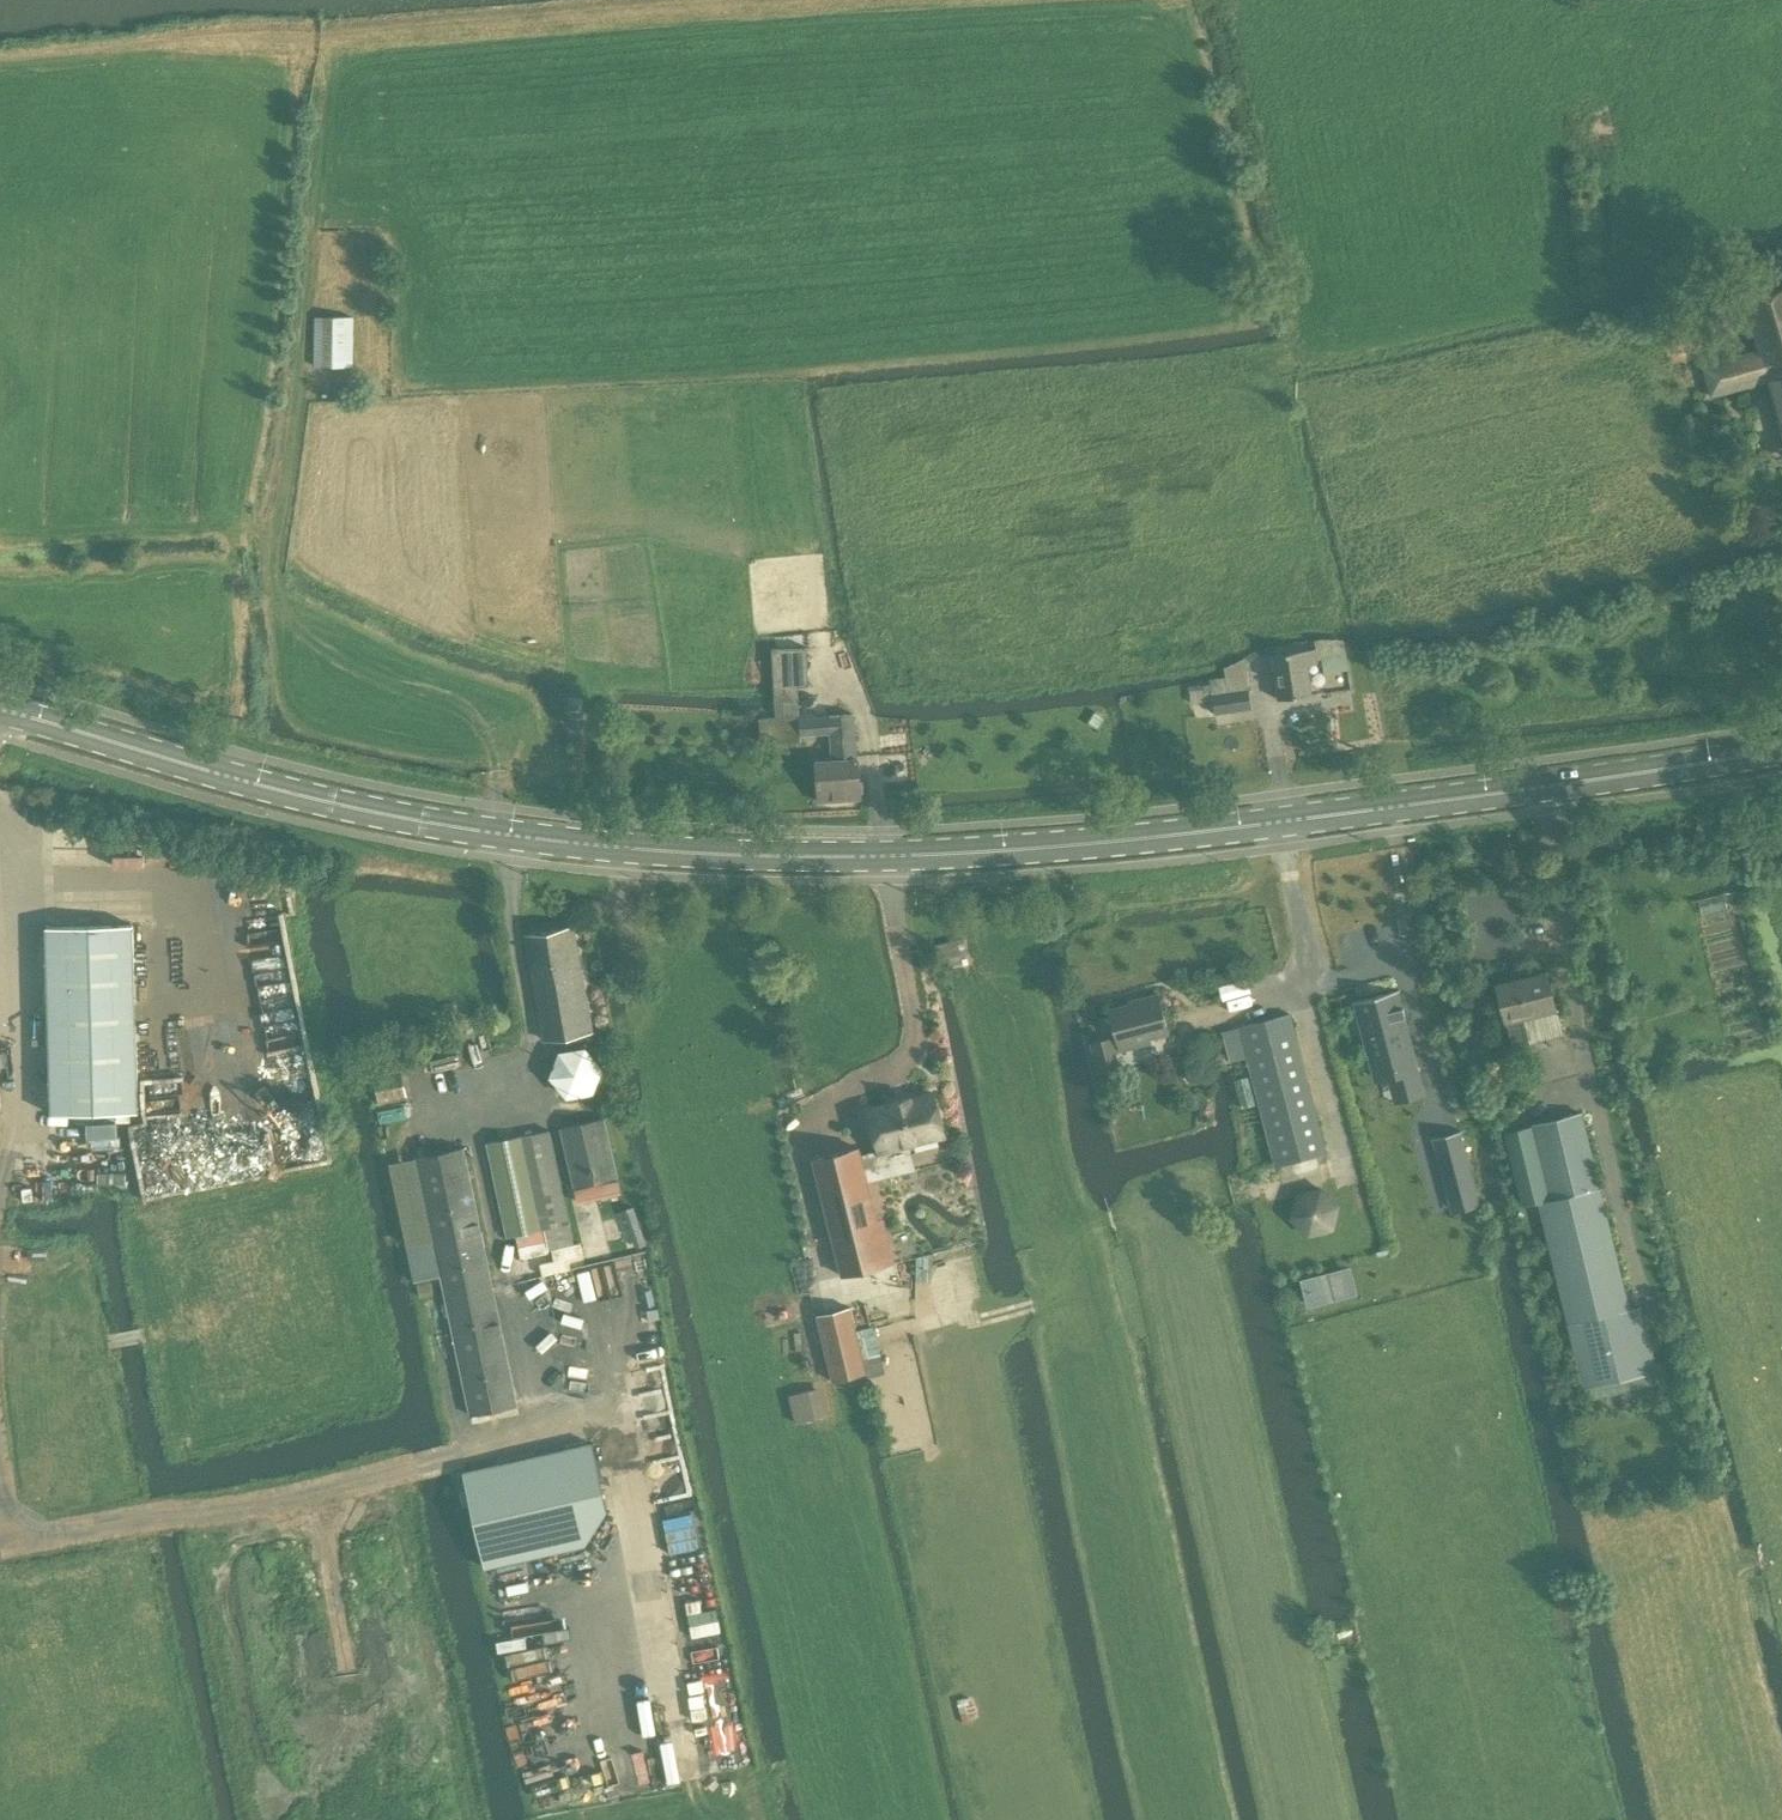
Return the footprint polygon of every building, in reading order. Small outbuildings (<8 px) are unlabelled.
[(1708,383),(1711,396),(1768,381),(1781,431),(1781,291),(1746,301),(1760,350),(1703,366),(1708,383)] [(315,316),(315,367),(352,367),(353,316),(315,316)] [(1347,667),(1342,640),(1318,643),(1318,649),(1272,656),(1278,699),(1312,694),(1308,664),(1324,661),(1325,671),(1347,667)] [(806,647),(773,649),(775,677),(776,718),(761,719),(763,741),(801,739),(801,734),(830,733),(832,759),(817,760),(820,801),(861,798),(858,757),(856,714),(799,717),(798,711),(798,685),(808,685),(806,647)] [(1244,660),(1238,661),(1226,663),(1229,676),(1229,678),(1212,681),(1217,713),(1250,707),(1247,685),(1246,677),(1247,677),(1244,660)] [(52,1112),(75,1111),(138,1110),(134,925),(48,927),(52,1112)] [(574,927),(525,937),(545,1039),(594,1030),(574,927)] [(1504,1004),(1515,1045),(1531,1041),(1525,1016),(1556,1008),(1547,972),(1499,983),(1504,1004)] [(1398,990),(1353,1002),(1375,1083),(1420,1071),(1417,1063),(1406,1066),(1400,1045),(1412,1041),(1398,990)] [(1121,1048),(1121,1050),(1151,1043),(1150,1038),(1169,1033),(1159,993),(1130,1000),(1131,1004),(1111,1008),(1118,1038),(1113,1039),(1113,1037),(1092,1042),(1100,1072),(1120,1067),(1116,1049),(1121,1048)] [(1291,1014),(1241,1027),(1249,1057),(1249,1058),(1277,1166),(1327,1153),(1291,1014)] [(375,1075),(380,1102),(407,1097),(402,1070),(375,1075)] [(859,1147),(813,1159),(842,1275),(888,1264),(864,1170),(905,1160),(902,1146),(944,1136),(933,1092),(911,1098),(910,1097),(891,1102),(891,1103),(869,1109),(879,1150),(861,1154),(859,1147)] [(1533,1125),(1532,1125),(1550,1199),(1599,1187),(1582,1113),(1533,1125)] [(575,1186),(593,1182),(618,1176),(605,1119),(562,1129),(575,1186)] [(550,1129),(487,1143),(508,1237),(518,1235),(520,1244),(537,1240),(535,1231),(545,1229),(550,1250),(575,1244),(550,1129)] [(1460,1131),(1433,1138),(1446,1188),(1473,1181),(1460,1131)] [(517,1404),(463,1149),(417,1158),(471,1414),(517,1404)] [(1570,1323),(1628,1310),(1599,1187),(1538,1202),(1570,1323)] [(1297,1194),(1291,1219),(1308,1235),(1332,1229),(1339,1204),(1322,1188),(1297,1194)] [(567,1274),(569,1287),(639,1276),(637,1264),(567,1274)] [(591,1349),(588,1349),(598,1404),(646,1396),(637,1339),(649,1337),(643,1299),(585,1309),(591,1349)] [(817,1315),(832,1379),(866,1371),(851,1307),(817,1315)] [(1587,1386),(1655,1370),(1640,1307),(1628,1310),(1570,1323),(1587,1386)] [(571,1346),(571,1345),(570,1340),(569,1335),(563,1327),(556,1323),(547,1322),(539,1324),(532,1328),(529,1332),(526,1336),(525,1340),(524,1345),(526,1353),(530,1361),(537,1366),(546,1368),(555,1367),(559,1366),(564,1362),(569,1354),(571,1346)]
